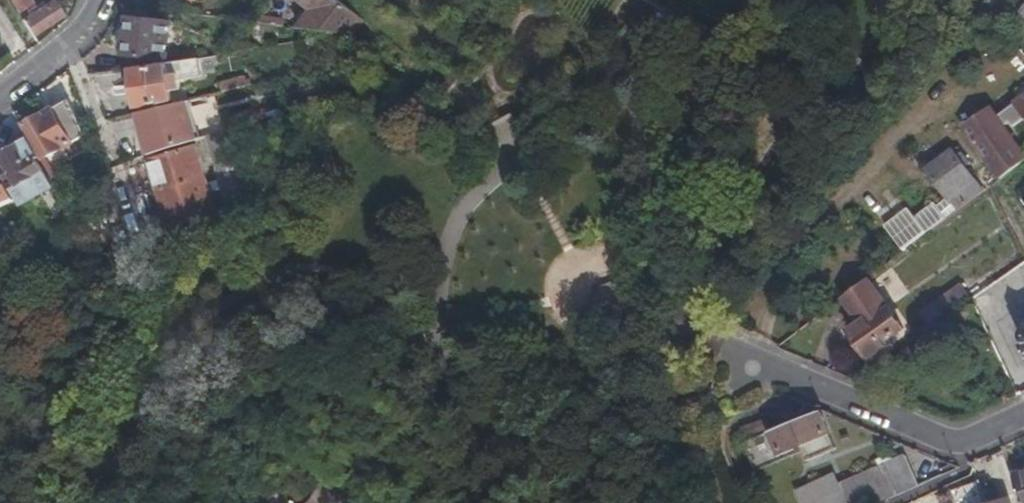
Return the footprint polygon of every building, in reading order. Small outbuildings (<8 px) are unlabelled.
[(18,10),(30,2),(29,0),(12,0),(18,10)] [(300,28),(332,31),(349,10),(335,0),(300,0),(314,11),(300,28)] [(31,34),(62,16),(53,1),(26,16),(24,12),(19,15),(31,34)] [(165,21),(127,17),(124,57),(161,60),(165,21)] [(199,58),(167,63),(168,66),(131,71),(135,109),(152,108),(171,103),(170,93),(179,92),(179,82),(202,76),(199,58)] [(218,85),(221,94),(246,88),(243,79),(218,85)] [(1023,164),(1023,155),(1007,133),(1023,120),(1023,99),(997,120),(992,112),(968,130),(1004,179),(1023,164)] [(69,100),(53,109),(55,112),(71,104),(69,100)] [(147,156),(195,141),(186,102),(138,114),(147,156)] [(55,112),(72,143),(84,136),(71,104),(55,112)] [(43,159),(72,143),(55,112),(53,109),(25,124),(43,159)] [(205,138),(225,132),(220,117),(201,123),(205,138)] [(510,121),(502,125),(507,134),(515,129),(510,121)] [(507,134),(502,125),(497,127),(486,133),(499,158),(523,145),(515,129),(507,134)] [(37,156),(24,132),(13,138),(15,143),(2,151),(1,156),(6,166),(1,169),(12,190),(43,172),(35,157),(37,156)] [(205,138),(223,201),(242,195),(225,132),(205,138)] [(216,215),(197,147),(150,161),(169,228),(216,215)] [(924,238),(987,191),(980,181),(979,182),(969,170),(973,166),(965,155),(961,158),(956,153),(930,172),(952,201),(941,209),(938,205),(920,218),(917,215),(910,220),(924,238)] [(65,166),(48,175),(52,183),(71,175),(65,166)] [(14,200),(0,172),(0,207),(14,200)] [(869,279),(843,299),(860,323),(850,330),(870,360),(890,347),(886,342),(904,330),(869,279)] [(931,327),(973,299),(963,284),(926,310),(923,316),(931,327)] [(981,324),(975,309),(941,324),(948,339),(981,324)] [(836,449),(819,411),(774,429),(751,438),(742,442),(754,470),(803,452),(807,461),(836,449)] [(751,438),(774,429),(770,418),(746,427),(751,438)] [(911,489),(897,458),(883,465),(880,460),(869,464),(872,469),(830,488),(825,477),(788,492),(793,502),(879,502),(887,499),(911,489)] [(1011,473),(1013,478),(1023,475),(1023,469),(1011,473)] [(1013,478),(1021,502),(1023,502),(1023,475),(1013,478)] [(977,482),(951,491),(955,502),(983,502),(984,502),(977,482)]
